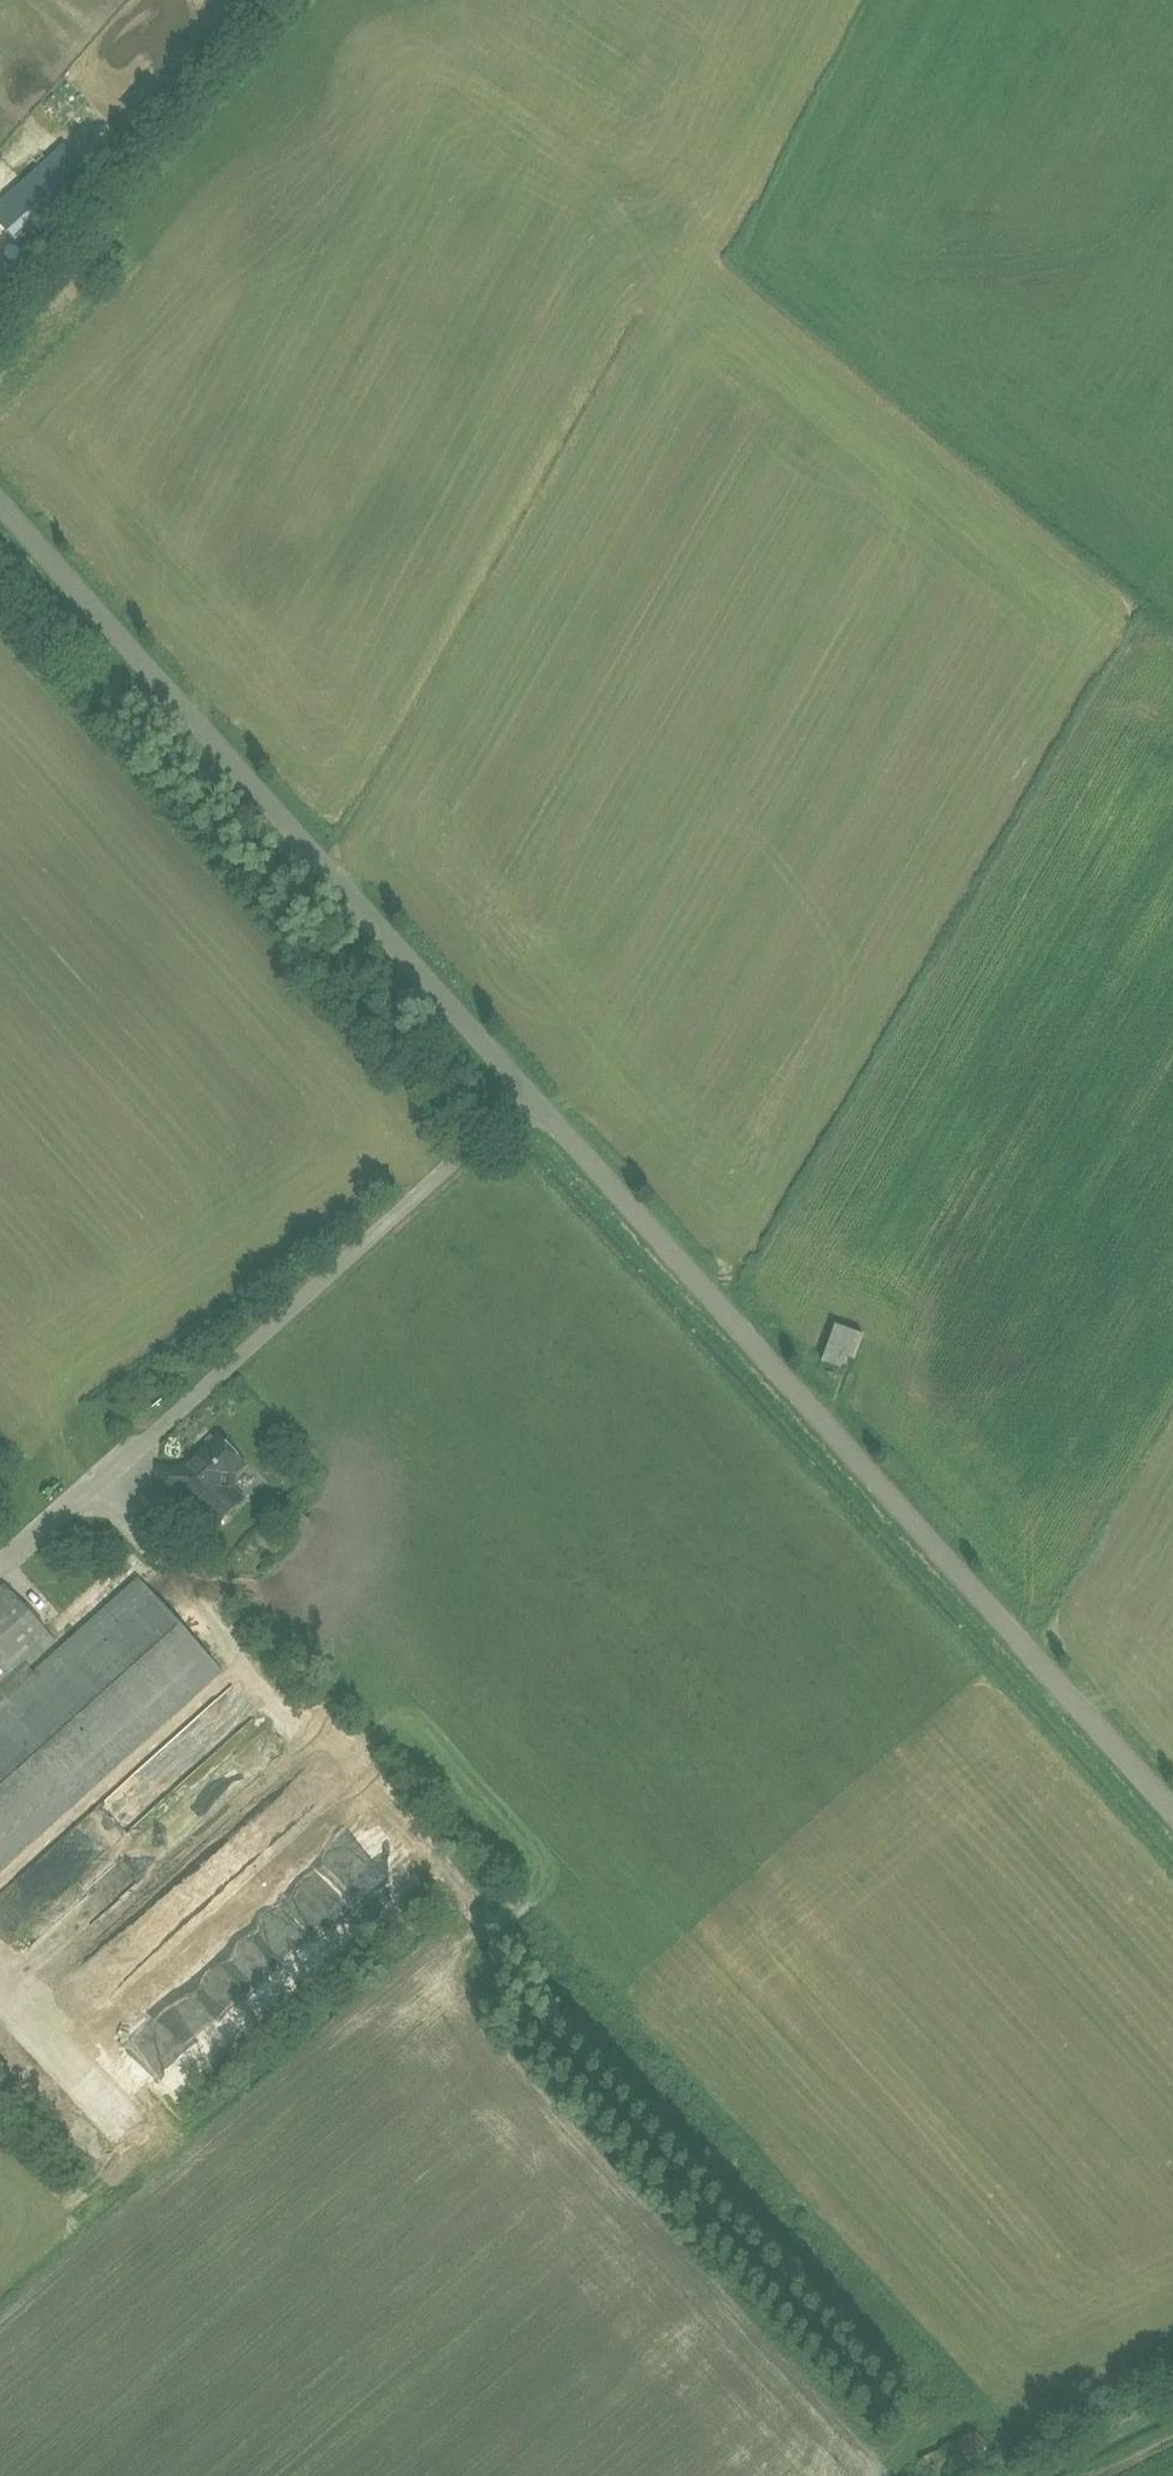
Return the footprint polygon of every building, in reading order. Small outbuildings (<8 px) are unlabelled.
[(93,186),(66,156),(0,215),(0,220),(25,248),(93,186)] [(77,266),(56,285),(72,302),(93,283),(77,266)] [(835,1325),(823,1360),(841,1366),(845,1355),(858,1359),(866,1335),(835,1325)] [(234,1475),(244,1465),(218,1436),(199,1454),(199,1460),(189,1469),(159,1468),(158,1491),(188,1492),(194,1498),(194,1504),(215,1526),(243,1500),(233,1489),(234,1475)] [(220,1672),(138,1581),(0,1705),(0,1870),(220,1672)] [(54,1642),(3,1586),(0,1589),(0,1690),(54,1642)] [(0,1898),(0,1919),(24,1948),(63,1914),(61,1912),(45,1925),(34,1912),(136,1826),(137,1827),(268,1715),(245,1689),(0,1898)]
